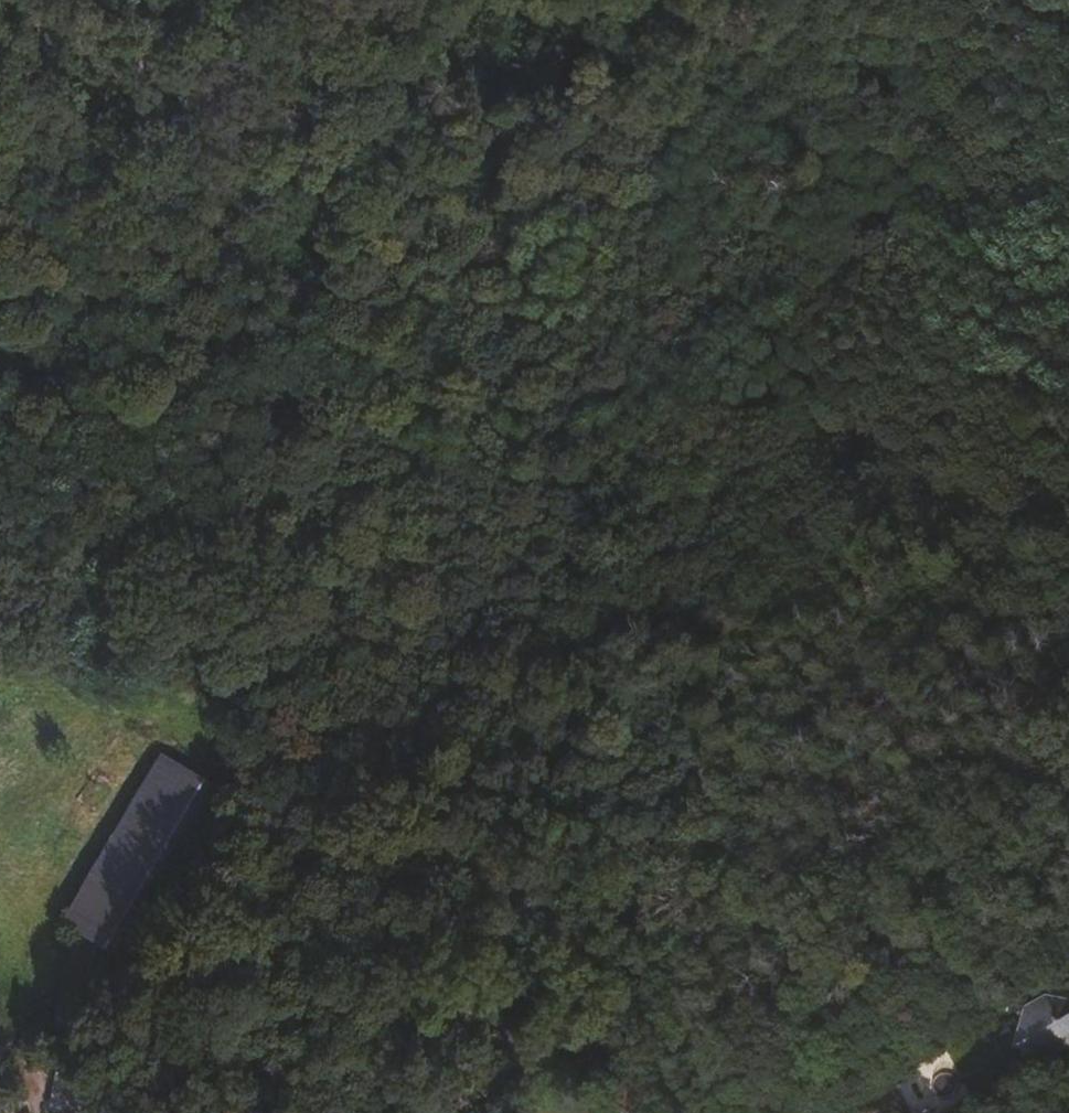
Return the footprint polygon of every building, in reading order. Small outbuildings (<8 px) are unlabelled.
[(166,757),(109,849),(157,878),(215,785),(166,757)] [(157,878),(109,849),(67,919),(113,948),(157,878)] [(1033,1001),(1056,1048),(1068,1041),(1068,981),(1033,1001)] [(1056,1048),(1033,1001),(1024,1006),(1048,1053),(1056,1048)] [(922,1098),(922,1099),(923,1103),(921,1107),(919,1110),(915,1112),(916,1112),(949,1112),(987,1089),(963,1042),(907,1070),(922,1098)]
